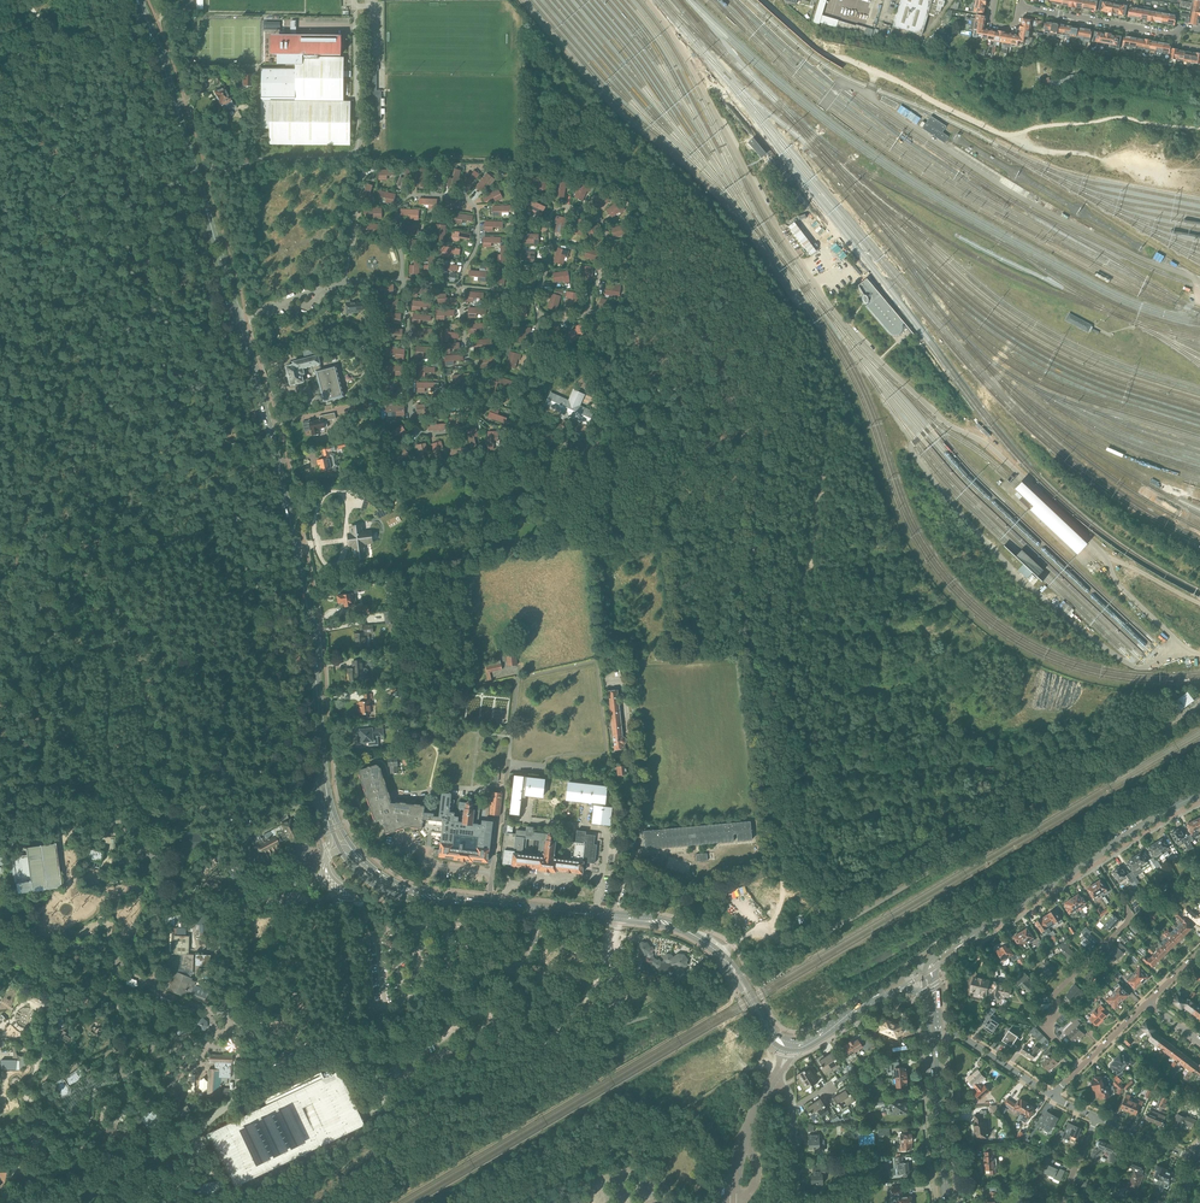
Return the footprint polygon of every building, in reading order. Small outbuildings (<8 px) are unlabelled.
[(180,1),(183,1),(183,9),(193,9),(193,0),(180,0),(180,1)] [(900,0),(896,15),(895,15),(893,22),(894,22),(892,27),(922,35),(933,0),(900,0)] [(935,10),(940,12),(942,7),(943,7),(945,1),(941,0),(939,0),(935,10)] [(1076,8),(1082,9),(1084,0),(1077,0),(1076,8)] [(1082,9),(1089,10),(1091,0),(1088,0),(1087,0),(1084,0),(1082,9)] [(1089,10),(1096,11),(1098,0),(1091,0),(1089,10)] [(1099,11),(1106,12),(1108,0),(1101,0),(1099,11)] [(1106,12),(1108,12),(1108,13),(1112,13),(1115,1),(1110,0),(1108,0),(1106,12)] [(1115,1),(1112,13),(1116,14),(1119,14),(1121,2),(1115,1)] [(1121,2),(1119,14),(1126,16),(1128,3),(1127,3),(1126,6),(1123,5),(1124,3),(1121,2)] [(1180,6),(1183,7),(1186,8),(1191,9),(1191,12),(1199,13),(1199,7),(1180,3),(1180,4),(1180,6)] [(970,5),(969,7),(972,8),(972,11),(984,14),(985,8),(970,5)] [(1131,5),(1129,17),(1135,18),(1138,6),(1135,6),(1134,8),(1132,8),(1132,5),(1131,5)] [(1138,6),(1135,18),(1142,20),(1144,10),(1144,7),(1143,7),(1142,10),(1140,9),(1140,7),(1138,6)] [(1144,10),(1142,20),(1148,21),(1150,11),(1151,9),(1144,7),(1144,10)] [(1148,21),(1155,22),(1157,10),(1151,9),(1150,11),(1148,21)] [(1157,10),(1155,22),(1161,23),(1164,11),(1157,10)] [(1164,11),(1161,23),(1168,24),(1170,12),(1164,11)] [(1170,12),(1168,24),(1175,25),(1176,21),(1176,19),(1177,15),(1177,13),(1170,12)] [(854,32),(854,31),(871,36),(873,30),(856,24),(856,26),(822,15),(820,23),(836,28),(837,27),(854,32)] [(1185,21),(1185,23),(1197,25),(1199,24),(1199,21),(1199,19),(1186,17),(1185,21)] [(1022,23),(1022,24),(1038,27),(1039,27),(1040,24),(1038,24),(1036,23),(1036,22),(1032,21),(1033,19),(1023,18),(1022,23)] [(971,21),(970,29),(971,29),(974,30),(975,30),(978,31),(984,32),(984,29),(985,23),(971,21)] [(1045,28),(1044,34),(1045,34),(1045,32),(1048,32),(1048,35),(1051,35),(1053,23),(1046,22),(1045,28)] [(1022,23),(1020,30),(1021,30),(1031,32),(1031,29),(1037,30),(1038,27),(1022,24),(1022,23)] [(1053,23),(1051,35),(1057,37),(1059,24),(1053,23)] [(1059,24),(1057,37),(1064,38),(1066,26),(1059,24)] [(1066,26),(1064,38),(1065,38),(1067,38),(1070,39),(1072,27),(1066,26)] [(262,67),(261,129),(270,129),(270,145),(277,145),(293,145),(294,145),(330,145),(332,145),(350,146),(351,102),(344,101),(344,75),(344,58),(341,57),(341,55),(341,53),(341,39),(296,39),(296,27),(290,27),(290,39),(272,39),(272,55),(278,55),(277,64),(286,64),(286,67),(262,67)] [(1072,27),(1070,39),(1071,39),(1074,40),(1077,40),(1079,28),(1072,27)] [(1079,28),(1077,40),(1083,41),(1085,29),(1079,28)] [(975,30),(973,37),(977,38),(977,36),(982,37),(982,39),(988,40),(990,30),(984,29),(984,32),(978,31),(975,30)] [(1083,41),(1083,45),(1086,46),(1087,42),(1090,43),(1092,30),(1085,29),(1083,41)] [(1020,36),(1019,38),(1029,40),(1029,38),(1030,38),(1031,32),(1021,30),(1020,36)] [(996,31),(992,52),(996,52),(996,47),(997,41),(1000,42),(1002,32),(998,31),(998,32),(996,31)] [(1093,44),(1094,44),(1095,42),(1097,43),(1095,53),(1098,53),(1099,49),(1100,45),(1102,33),(1095,32),(1093,44)] [(1004,53),(1003,59),(1006,59),(1008,49),(1008,47),(1012,48),(1012,44),(1014,34),(1008,33),(1004,53)] [(1102,33),(1100,45),(1106,46),(1107,44),(1108,34),(1104,33),(1102,33)] [(951,37),(934,34),(933,42),(949,46),(951,37)] [(1014,34),(1012,44),(1018,45),(1019,44),(1024,45),(1024,43),(1031,44),(1032,41),(1029,40),(1019,38),(1020,36),(1014,34)] [(1108,34),(1107,44),(1110,44),(1110,47),(1113,48),(1115,35),(1112,35),(1113,35),(1108,34)] [(1115,35),(1113,48),(1119,49),(1120,48),(1122,37),(1115,35)] [(1125,36),(1123,49),(1124,49),(1125,46),(1127,47),(1127,49),(1126,49),(1125,52),(1126,52),(1129,52),(1129,50),(1130,50),(1132,38),(1125,36)] [(1132,38),(1130,50),(1132,50),(1132,48),(1135,48),(1134,51),(1136,51),(1138,39),(1132,38)] [(1138,39),(1136,51),(1139,52),(1139,49),(1142,49),(1141,52),(1143,52),(1145,40),(1138,39)] [(1145,40),(1143,52),(1145,53),(1146,50),(1148,51),(1148,53),(1149,53),(1151,41),(1152,41),(1145,40)] [(1149,53),(1148,57),(1152,58),(1155,58),(1156,55),(1158,42),(1152,41),(1151,41),(1149,53)] [(1158,42),(1156,55),(1161,56),(1162,57),(1164,43),(1158,42)] [(1162,57),(1161,60),(1165,60),(1166,54),(1169,55),(1170,49),(1171,45),(1164,43),(1162,57)] [(1172,49),(1170,59),(1177,60),(1179,50),(1172,49)] [(1179,50),(1177,60),(1184,62),(1186,52),(1179,50)] [(1186,52),(1184,62),(1188,62),(1187,69),(1189,70),(1190,70),(1191,64),(1191,63),(1193,53),(1186,52)] [(1191,63),(1194,63),(1198,64),(1199,55),(1199,54),(1196,53),(1196,54),(1193,53),(1191,63)] [(244,74),(244,86),(245,86),(253,86),(253,75),(246,74),(244,74)] [(1051,84),(1040,86),(1041,92),(1053,90),(1076,84),(1073,75),(1050,81),(1051,84)] [(219,90),(215,92),(221,103),(222,103),(223,105),(221,106),(224,111),(234,106),(231,101),(229,102),(228,99),(230,99),(224,87),(222,89),(222,88),(219,89),(219,90)] [(901,105),(897,111),(917,125),(921,119),(901,105)] [(922,129),(944,143),(949,137),(943,133),(947,126),(931,116),(922,129)] [(765,154),(759,146),(754,149),(761,158),(765,154)] [(407,170),(401,186),(407,187),(412,171),(407,170)] [(455,170),(451,186),(457,187),(461,171),(455,170)] [(474,171),(464,185),(469,188),(479,174),(474,171)] [(481,191),(491,177),(487,174),(477,187),(481,191)] [(538,189),(546,185),(541,175),(531,180),(532,182),(534,181),(538,189)] [(568,186),(568,183),(558,181),(556,192),(564,194),(566,185),(568,186)] [(590,190),(591,188),(580,183),(576,193),(584,197),(588,189),(590,190)] [(367,202),(370,196),(373,186),(367,185),(362,201),(367,202)] [(485,202),(500,194),(498,189),(483,197),(485,202)] [(377,196),(394,200),(395,194),(379,191),(377,196)] [(608,201),(610,199),(601,192),(594,201),(601,206),(606,200),(608,201)] [(538,214),(542,206),(532,201),(527,211),(530,212),(531,210),(538,214)] [(623,211),(625,210),(618,201),(609,208),(615,215),(621,210),(623,211)] [(565,230),(568,219),(557,216),(556,219),(559,219),(557,228),(565,230)] [(582,231),(584,220),(573,219),(573,221),(575,221),(574,230),(582,231)] [(596,229),(599,228),(598,225),(587,229),(591,239),(599,236),(596,229)] [(626,236),(629,235),(626,225),(615,228),(618,236),(626,234),(626,236)] [(452,237),(460,238),(469,240),(470,234),(453,231),(452,237)] [(535,243),(535,235),(526,234),(526,232),(524,232),(523,243),(535,243)] [(623,253),(626,253),(625,242),(614,243),(615,252),(623,251),(623,253)] [(442,252),(449,253),(459,255),(460,250),(443,247),(442,252)] [(568,254),(569,251),(558,248),(555,259),(564,261),(566,253),(568,254)] [(531,261),(531,252),(523,252),(523,249),(520,249),(520,260),(531,261)] [(598,263),(601,253),(591,250),(588,258),(596,260),(596,263),(598,263)] [(625,273),(628,273),(628,262),(617,262),(617,271),(625,270),(625,273)] [(592,279),(593,268),(582,267),(582,269),(584,270),(584,278),(592,279)] [(567,283),(570,282),(568,271),(557,273),(558,282),(567,280),(567,283)] [(531,286),(532,278),(523,277),(524,274),(521,274),(520,285),(531,286)] [(895,335),(896,335),(897,335),(898,334),(899,334),(900,333),(901,332),(901,331),(902,331),(902,330),(902,329),(902,328),(902,327),(902,325),(904,324),(915,337),(915,336),(866,278),(857,286),(863,296),(869,305),(866,306),(889,332),(891,334),(892,334),(893,335),(894,335),(895,335)] [(619,296),(621,286),(618,285),(618,287),(610,286),(608,295),(619,296)] [(576,304),(578,293),(567,292),(567,294),(569,295),(568,303),(576,304)] [(558,307),(561,296),(550,293),(549,296),(552,297),(549,305),(558,307)] [(347,303),(346,303),(347,313),(359,312),(359,311),(363,310),(362,304),(357,304),(357,302),(350,303),(350,299),(347,299),(347,303)] [(613,312),(615,301),(605,300),(603,308),(611,310),(611,312),(613,312)] [(526,304),(528,304),(528,301),(517,302),(518,313),(527,312),(526,304)] [(1069,313),(1065,320),(1089,333),(1089,332),(1090,332),(1091,331),(1092,328),(1093,327),(1092,326),(1092,325),(1069,313)] [(601,331),(606,321),(603,320),(602,322),(595,318),(591,326),(601,331)] [(575,340),(585,335),(580,325),(578,326),(579,328),(571,332),(575,340)] [(551,340),(561,337),(558,326),(556,327),(557,329),(548,331),(551,340)] [(520,332),(519,338),(528,339),(528,330),(531,330),(531,328),(520,327),(520,332)] [(308,358),(306,359),(293,362),(294,365),(286,367),(287,368),(286,369),(286,370),(287,371),(290,381),(290,382),(290,383),(291,384),(291,385),(292,385),(293,385),(296,385),(296,384),(303,382),(301,375),(304,374),(303,368),(311,366),(313,372),(316,372),(323,402),(344,397),(336,365),(321,369),(320,364),(317,352),(314,353),(312,346),(303,348),(305,355),(307,355),(308,358)] [(520,357),(521,355),(511,352),(509,356),(508,363),(516,365),(518,357),(520,357)] [(481,364),(497,360),(496,355),(480,359),(481,364)] [(454,382),(470,379),(470,373),(453,376),(454,382)] [(515,388),(517,383),(501,378),(499,383),(515,388)] [(493,399),(498,383),(493,381),(488,398),(493,399)] [(549,396),(545,406),(588,425),(594,412),(586,408),(580,406),(581,403),(583,398),(584,395),(574,390),(573,391),(572,393),(569,401),(567,400),(551,393),(549,396)] [(460,408),(475,401),(473,396),(458,404),(460,408)] [(368,406),(367,402),(367,400),(354,403),(356,411),(368,408),(368,406)] [(404,406),(387,407),(387,412),(397,412),(397,415),(404,415),(404,412),(404,406)] [(505,423),(507,418),(491,412),(489,417),(505,423)] [(309,421),(303,422),(305,431),(311,430),(311,431),(312,431),(313,436),(314,435),(314,436),(319,435),(318,434),(319,434),(318,429),(328,427),(326,421),(336,419),(334,413),(319,417),(320,420),(314,422),(314,419),(309,420),(309,421)] [(451,423),(468,421),(467,415),(450,418),(451,423)] [(390,440),(405,431),(402,426),(387,435),(390,440)] [(471,448),(477,446),(473,430),(467,431),(471,448)] [(347,448),(346,441),(337,444),(338,449),(347,448)] [(437,461),(443,459),(437,443),(432,445),(437,461)] [(420,462),(425,461),(422,445),(417,446),(420,462)] [(325,459),(319,461),(320,465),(321,464),(322,472),(327,471),(328,473),(333,472),(336,471),(336,467),(338,467),(335,454),(333,455),(332,451),(333,451),(335,451),(334,446),(323,448),(325,459)] [(451,455),(468,452),(467,446),(450,449),(451,455)] [(393,462),(406,451),(403,447),(390,458),(393,462)] [(1033,506),(1029,510),(1077,555),(1084,547),(1087,544),(1021,482),(1018,485),(1014,489),(1033,506)] [(391,513),(365,498),(360,511),(380,519),(391,513)] [(352,537),(349,537),(350,544),(353,544),(355,557),(357,557),(363,556),(361,543),(370,542),(370,536),(370,534),(362,535),(361,527),(351,528),(352,537)] [(1024,566),(1018,571),(1025,578),(1031,572),(1024,566)] [(338,597),(338,598),(338,601),(339,602),(340,603),(341,608),(357,605),(354,593),(364,591),(363,586),(352,588),(353,593),(338,596),(338,597)] [(367,604),(353,608),(355,616),(369,612),(367,604)] [(384,612),(386,625),(397,623),(394,610),(384,612)] [(361,634),(355,634),(355,639),(356,639),(356,640),(355,640),(355,641),(355,642),(355,643),(356,643),(356,644),(356,645),(357,647),(365,646),(366,646),(368,647),(369,647),(370,646),(369,638),(369,633),(373,633),(373,625),(367,625),(360,626),(361,634)] [(506,660),(507,660),(508,667),(517,666),(515,649),(506,650),(507,659),(505,659),(506,660)] [(353,669),(347,669),(348,674),(349,674),(349,682),(358,681),(358,676),(363,676),(364,675),(364,671),(363,670),(362,661),(353,662),(353,666),(355,666),(355,669),(353,669)] [(487,673),(502,670),(500,662),(486,665),(487,673)] [(623,735),(622,729),(625,728),(624,725),(622,726),(618,690),(608,691),(615,750),(625,749),(624,745),(626,743),(626,739),(623,737),(622,737),(622,735),(623,735)] [(1195,701),(1189,693),(1188,692),(1172,704),(1179,713),(1195,701)] [(372,698),(372,694),(364,694),(365,702),(359,702),(360,707),(361,707),(361,714),(370,714),(370,705),(370,698),(372,698)] [(377,736),(383,735),(382,728),(359,729),(360,738),(356,738),(356,747),(365,746),(365,742),(372,741),(372,746),(378,745),(377,736)] [(391,766),(392,774),(399,774),(398,766),(399,766),(398,758),(389,759),(389,766),(391,766)] [(361,770),(359,772),(375,819),(376,820),(377,822),(380,821),(381,825),(382,824),(384,830),(385,832),(385,833),(393,831),(392,829),(395,828),(396,830),(400,829),(404,828),(407,827),(423,827),(424,813),(425,807),(396,803),(391,803),(391,802),(379,766),(377,764),(374,765),(371,766),(361,770)] [(626,766),(618,767),(618,775),(626,774),(626,766)] [(520,812),(521,807),(522,797),(525,798),(526,795),(543,797),(545,780),(515,776),(511,813),(515,814),(515,811),(520,812)] [(607,787),(606,786),(569,782),(567,800),(584,802),(593,802),(592,805),(595,805),(593,823),(610,825),(612,807),(605,806),(607,787)] [(491,792),(490,797),(492,797),(490,815),(500,816),(503,793),(491,792)] [(440,817),(432,816),(432,814),(424,813),(423,827),(423,828),(428,834),(433,830),(436,830),(437,832),(442,832),(440,850),(436,850),(435,855),(440,856),(455,858),(454,859),(462,860),(466,860),(472,861),(472,860),(488,862),(489,853),(492,822),(483,821),(482,826),(478,825),(479,819),(479,813),(479,811),(480,811),(480,805),(475,805),(475,804),(474,804),(472,802),(473,801),(472,801),(472,802),(469,801),(469,800),(468,801),(469,801),(466,803),(465,803),(460,803),(459,809),(460,809),(460,812),(461,813),(461,818),(458,818),(459,817),(454,816),(455,813),(452,812),(453,803),(455,803),(455,800),(454,800),(451,800),(451,794),(450,793),(450,794),(449,794),(442,793),(442,795),(440,817)] [(505,819),(504,826),(503,833),(507,833),(503,863),(509,864),(512,864),(512,865),(513,865),(527,867),(538,868),(538,870),(539,870),(555,872),(556,872),(556,870),(582,873),(583,869),(586,869),(587,863),(595,864),(597,845),(594,845),(595,836),(586,835),(586,832),(577,831),(573,861),(554,858),(555,846),(557,846),(557,842),(560,842),(561,835),(556,835),(555,835),(554,833),(554,832),(553,833),(551,832),(550,832),(550,833),(548,834),(539,833),(533,832),(534,827),(526,826),(526,831),(517,830),(516,834),(512,834),(513,826),(508,825),(508,824),(509,819),(508,819),(505,819)] [(256,841),(253,843),(254,847),(259,856),(263,854),(267,860),(283,852),(277,842),(288,837),(290,839),(286,841),(288,844),(290,848),(293,847),(294,846),(305,840),(301,833),(298,835),(290,821),(263,835),(264,837),(261,839),(259,835),(254,838),(255,839),(256,841)] [(751,821),(644,831),(645,849),(734,841),(733,834),(737,834),(737,841),(752,840),(751,821)] [(1199,834),(1199,830),(1195,821),(1194,821),(1192,821),(1192,822),(1187,824),(1192,835),(1193,835),(1194,838),(1199,835),(1199,834)] [(1193,848),(1190,842),(1188,837),(1184,839),(1182,836),(1183,835),(1181,831),(1180,832),(1178,829),(1175,831),(1174,831),(1172,832),(1172,833),(1177,842),(1177,843),(1178,845),(1180,846),(1183,844),(1183,842),(1184,842),(1189,851),(1193,848)] [(124,848),(132,851),(135,842),(135,841),(128,838),(124,848)] [(1167,846),(1169,846),(1165,841),(1163,839),(1160,841),(1159,841),(1157,842),(1157,843),(1156,843),(1163,854),(1165,857),(1169,855),(1168,852),(1170,850),(1167,846)] [(16,883),(17,893),(60,888),(59,878),(62,873),(62,872),(58,869),(55,843),(26,847),(27,855),(11,857),(12,870),(7,871),(8,879),(13,878),(14,883),(16,883)] [(1155,856),(1151,859),(1156,868),(1157,869),(1161,866),(1157,859),(1160,858),(1160,857),(1163,854),(1156,843),(1155,844),(1154,843),(1153,844),(1152,845),(1149,847),(1150,849),(1149,850),(1153,855),(1153,854),(1155,856)] [(1180,856),(1173,845),(1170,847),(1177,857),(1180,856)] [(86,859),(101,862),(103,852),(88,848),(86,859)] [(225,860),(224,856),(225,855),(220,851),(214,854),(221,862),(225,860)] [(707,853),(696,854),(697,862),(708,861),(707,853)] [(1135,857),(1134,857),(1142,869),(1144,871),(1151,866),(1154,870),(1156,868),(1151,859),(1147,862),(1146,860),(1147,860),(1143,854),(1142,855),(1140,853),(1137,855),(1136,855),(1135,856),(1135,857)] [(131,862),(131,854),(118,854),(111,854),(111,867),(121,867),(131,867),(131,862)] [(1144,871),(1142,869),(1134,857),(1133,858),(1132,858),(1131,859),(1128,861),(1129,864),(1128,864),(1131,869),(1132,868),(1134,871),(1129,873),(1134,881),(1135,881),(1137,885),(1140,882),(1136,877),(1144,871)] [(150,876),(149,866),(149,864),(139,865),(139,867),(140,877),(150,876)] [(1129,880),(1132,883),(1135,881),(1134,881),(1129,873),(1125,876),(1124,874),(1125,873),(1122,869),(1121,870),(1119,867),(1116,869),(1115,869),(1114,870),(1113,871),(1112,872),(1119,882),(1119,881),(1121,885),(1129,880)] [(287,874),(269,883),(268,886),(270,890),(272,891),(292,881),(288,874),(287,874)] [(1181,882),(1178,879),(1172,884),(1174,887),(1181,882)] [(1102,896),(1108,892),(1101,880),(1100,881),(1099,880),(1098,881),(1097,882),(1094,885),(1100,894),(1102,896)] [(1100,894),(1094,885),(1091,886),(1090,886),(1089,887),(1088,888),(1088,889),(1095,901),(1102,896),(1100,894)] [(1072,899),(1080,911),(1087,906),(1085,904),(1086,903),(1083,898),(1082,899),(1079,894),(1072,899)] [(1073,915),(1080,911),(1072,899),(1065,904),(1068,908),(1067,909),(1070,914),(1071,913),(1073,915)] [(1199,917),(1189,908),(1189,907),(1188,907),(1187,907),(1186,908),(1185,908),(1184,909),(1184,910),(1184,911),(1184,912),(1183,912),(1186,915),(1187,917),(1188,916),(1191,918),(1192,917),(1195,920),(1195,921),(1196,921),(1197,920),(1199,923),(1199,916),(1199,917)] [(1055,924),(1058,928),(1064,923),(1061,918),(1061,917),(1060,915),(1059,915),(1056,910),(1049,914),(1055,924)] [(1157,917),(1151,910),(1147,913),(1154,920),(1157,917)] [(1177,928),(1179,930),(1180,931),(1180,930),(1182,932),(1183,933),(1185,935),(1192,928),(1187,924),(1189,922),(1184,917),(1186,915),(1183,912),(1183,913),(1181,911),(1180,912),(1179,911),(1175,914),(1176,915),(1183,923),(1182,923),(1181,923),(1177,927),(1177,928)] [(1110,912),(1107,916),(1106,915),(1105,915),(1100,921),(1110,931),(1113,927),(1113,926),(1115,925),(1116,926),(1120,921),(1110,912)] [(163,914),(163,925),(174,926),(175,915),(163,914)] [(1049,928),(1055,924),(1049,914),(1042,919),(1049,928)] [(1054,936),(1051,932),(1052,932),(1049,928),(1042,919),(1036,923),(1043,934),(1047,932),(1048,934),(1050,934),(1055,942),(1057,941),(1054,936)] [(208,924),(200,924),(200,925),(200,932),(200,936),(208,935),(207,932),(208,932),(208,924)] [(1140,930),(1133,924),(1129,928),(1136,935),(1140,930)] [(1092,936),(1089,934),(1092,932),(1087,927),(1081,932),(1084,936),(1081,939),(1088,945),(1087,946),(1091,950),(1097,942),(1091,937),(1092,936)] [(162,931),(161,953),(165,953),(188,954),(189,936),(186,936),(186,928),(179,928),(177,928),(176,935),(173,935),(173,932),(168,932),(162,931)] [(1165,932),(1167,934),(1176,943),(1185,935),(1183,933),(1182,932),(1180,930),(1180,931),(1179,930),(1177,928),(1171,933),(1171,932),(1172,931),(1169,928),(1165,932)] [(1028,945),(1029,944),(1035,940),(1027,929),(1021,933),(1028,945)] [(1167,950),(1168,951),(1176,943),(1167,934),(1165,932),(1162,934),(1164,936),(1165,936),(1166,937),(1164,939),(1165,940),(1161,944),(1162,944),(1163,946),(1164,946),(1166,948),(1165,948),(1167,949),(1167,950)] [(1028,945),(1021,933),(1014,937),(1022,950),(1026,947),(1027,949),(1028,948),(1030,952),(1032,950),(1029,944),(1028,945)] [(1071,950),(1069,948),(1071,945),(1066,941),(1059,945),(1063,951),(1061,953),(1071,962),(1077,956),(1071,951),(1071,950)] [(650,947),(647,943),(642,942),(638,946),(638,950),(635,950),(633,951),(633,954),(635,957),(638,957),(637,967),(641,968),(640,973),(668,977),(668,979),(677,980),(677,978),(681,979),(684,976),(685,972),(682,969),(687,966),(688,959),(684,955),(678,954),(673,957),(671,955),(667,954),(664,956),(663,962),(661,962),(659,959),(655,959),(653,956),(653,954),(652,952),(653,951),(653,948),(652,947),(650,947)] [(1107,956),(1111,960),(1112,961),(1114,962),(1117,958),(1118,959),(1124,952),(1126,949),(1127,949),(1120,943),(1117,947),(1115,945),(1111,950),(1112,951),(1107,956)] [(1043,944),(1039,947),(1044,955),(1048,952),(1043,944)] [(1157,957),(1160,959),(1168,951),(1167,950),(1167,949),(1165,948),(1166,948),(1164,946),(1163,946),(1162,944),(1158,948),(1158,949),(1154,953),(1157,957)] [(1014,962),(1017,960),(1009,948),(1007,945),(1006,946),(1006,945),(1001,948),(1001,949),(998,951),(1003,960),(1000,961),(1000,962),(1001,962),(1001,963),(1001,964),(1002,964),(1002,965),(1003,965),(1004,965),(1006,965),(1007,965),(1008,964),(1009,963),(1009,961),(1010,961),(1009,960),(1009,959),(1009,958),(1011,957),(1014,962)] [(219,954),(216,954),(217,967),(221,966),(222,966),(223,966),(223,967),(224,967),(224,968),(225,968),(226,968),(227,968),(228,969),(230,968),(229,961),(227,959),(227,957),(229,955),(228,947),(224,947),(223,947),(222,948),(221,948),(221,949),(220,949),(220,950),(220,951),(219,952),(219,953),(219,954)] [(1144,955),(1145,957),(1143,959),(1146,963),(1148,962),(1153,966),(1160,959),(1157,957),(1154,953),(1149,958),(1145,954),(1146,951),(1145,949),(1143,947),(1141,947),(1138,948),(1137,951),(1138,953),(1139,955),(1141,956),(1144,955)] [(165,953),(163,987),(165,987),(166,989),(167,988),(169,989),(184,995),(185,990),(187,991),(190,992),(189,993),(192,994),(209,1001),(209,1000),(208,999),(211,992),(197,986),(193,984),(194,982),(191,981),(189,980),(193,971),(194,954),(188,954),(165,953)] [(195,958),(195,965),(209,966),(210,955),(203,955),(202,958),(195,958)] [(978,959),(982,965),(988,962),(985,956),(978,959)] [(304,963),(303,958),(276,962),(277,967),(304,963)] [(1045,975),(1046,973),(1050,977),(1056,969),(1050,964),(1051,964),(1046,960),(1038,969),(1045,975)] [(1092,970),(1085,978),(1089,981),(1091,979),(1093,981),(1102,970),(1095,965),(1091,970),(1092,970)] [(1134,974),(1142,982),(1142,983),(1143,984),(1149,977),(1142,969),(1143,968),(1140,966),(1137,969),(1137,970),(1136,971),(1136,972),(1134,974)] [(1036,987),(1030,982),(1032,980),(1033,980),(1023,971),(1019,973),(1012,980),(1015,983),(1014,983),(1019,987),(1021,984),(1031,993),(1036,987)] [(1115,974),(1119,979),(1121,980),(1124,977),(1118,971),(1115,974)] [(1132,972),(1126,979),(1135,989),(1142,983),(1142,982),(1134,974),(1132,972)] [(250,976),(248,977),(244,979),(247,984),(253,981),(250,976)] [(986,995),(987,991),(989,980),(985,979),(985,978),(980,977),(979,978),(974,977),(973,978),(972,979),(972,980),(973,981),(972,986),(971,987),(970,989),(971,990),(971,991),(981,993),(981,997),(985,998),(986,995)] [(1002,983),(989,980),(987,991),(986,995),(998,997),(999,994),(1009,996),(1011,992),(1011,988),(1003,986),(1004,984),(1002,984),(1002,983)] [(1116,989),(1113,992),(1123,1002),(1129,995),(1125,991),(1124,990),(1124,989),(1121,986),(1120,986),(1118,984),(1115,987),(1116,989)] [(1075,1003),(1084,992),(1075,985),(1071,990),(1072,991),(1067,996),(1075,1003)] [(1181,1008),(1183,1005),(1187,1000),(1189,998),(1188,996),(1187,995),(1184,995),(1182,998),(1181,997),(1181,994),(1183,992),(1180,990),(1177,994),(1177,995),(1177,996),(1178,997),(1174,1001),(1173,1001),(1172,1001),(1172,1002),(1172,1003),(1172,1004),(1173,1004),(1174,1004),(1175,1003),(1181,1008)] [(1123,1002),(1113,992),(1111,991),(1108,993),(1111,996),(1107,1000),(1116,1009),(1123,1002)] [(1092,997),(1091,999),(1094,1002),(1096,1000),(1096,1001),(1099,998),(1095,993),(1092,997)] [(160,997),(159,999),(158,1001),(191,1017),(192,1015),(193,1012),(195,1009),(192,1008),(191,1008),(184,1005),(184,1006),(160,996),(160,997)] [(1190,997),(1189,998),(1187,1000),(1183,1005),(1191,1011),(1197,1004),(1191,1000),(1192,998),(1191,998),(1190,997)] [(1199,1017),(1199,1016),(1199,1007),(1197,1004),(1191,1011),(1199,1017)] [(1037,1005),(1027,1006),(1028,1016),(1034,1015),(1033,1010),(1037,1010),(1037,1005)] [(1091,1025),(1093,1022),(1096,1025),(1097,1025),(1098,1025),(1100,1023),(1100,1022),(1106,1016),(1104,1013),(1106,1011),(1101,1006),(1098,1009),(1092,1014),(1094,1015),(1087,1021),(1091,1025)] [(52,1009),(57,1030),(66,1028),(60,1007),(52,1009)] [(996,1017),(993,1014),(997,1009),(991,1008),(983,1018),(980,1022),(985,1025),(984,1028),(993,1034),(1000,1024),(994,1020),(996,1017)] [(194,1018),(191,1018),(193,1033),(196,1033),(200,1032),(199,1030),(204,1030),(207,1026),(207,1021),(203,1018),(198,1019),(198,1017),(196,1018),(194,1018)] [(888,1035),(893,1023),(885,1019),(883,1023),(881,1022),(879,1027),(881,1028),(880,1031),(888,1035)] [(1147,1037),(1149,1035),(1153,1030),(1155,1028),(1148,1023),(1149,1022),(1149,1021),(1148,1021),(1148,1020),(1147,1020),(1146,1020),(1145,1021),(1145,1022),(1146,1023),(1143,1028),(1143,1027),(1142,1027),(1141,1027),(1140,1028),(1136,1033),(1136,1034),(1136,1035),(1136,1036),(1137,1036),(1137,1037),(1138,1037),(1139,1037),(1140,1036),(1140,1035),(1146,1033),(1147,1033),(1147,1034),(1148,1035),(1148,1036),(1147,1037)] [(1085,1035),(1079,1029),(1083,1026),(1078,1021),(1073,1026),(1074,1027),(1072,1029),(1074,1030),(1068,1035),(1075,1042),(1080,1037),(1081,1038),(1085,1035)] [(893,1023),(888,1035),(896,1038),(897,1034),(900,1036),(902,1031),(899,1030),(901,1026),(893,1023)] [(191,1030),(189,1026),(175,1032),(176,1036),(191,1030)] [(1019,1036),(1009,1030),(1003,1040),(1012,1046),(1019,1036)] [(1147,1037),(1155,1044),(1161,1037),(1153,1030),(1149,1035),(1147,1037)] [(131,1037),(130,1040),(141,1041),(141,1038),(143,1038),(143,1032),(131,1032),(131,1037)] [(233,1045),(237,1049),(243,1050),(247,1046),(248,1040),(243,1035),(237,1035),(233,1039),(233,1040),(230,1039),(230,1044),(233,1045)] [(1155,1044),(1163,1050),(1169,1043),(1161,1037),(1155,1044)] [(848,1043),(856,1055),(860,1052),(858,1049),(862,1047),(865,1051),(868,1049),(863,1043),(861,1044),(858,1040),(857,1040),(856,1038),(848,1043)] [(1049,1042),(1047,1039),(1042,1044),(1043,1045),(1041,1047),(1045,1050),(1050,1044),(1048,1042),(1049,1042)] [(848,1060),(856,1055),(848,1043),(841,1047),(843,1049),(841,1050),(848,1060)] [(1163,1050),(1171,1055),(1176,1048),(1169,1043),(1163,1050)] [(1032,1050),(1025,1045),(1021,1052),(1033,1060),(1040,1049),(1035,1046),(1032,1050)] [(13,1047),(13,1058),(18,1058),(18,1060),(16,1060),(16,1071),(19,1071),(27,1065),(26,1063),(26,1062),(26,1060),(27,1059),(26,1057),(26,1056),(25,1057),(24,1057),(23,1056),(20,1057),(20,1056),(19,1055),(18,1055),(16,1052),(18,1047),(17,1047),(13,1047)] [(1055,1066),(1058,1063),(1051,1056),(1054,1053),(1050,1048),(1043,1055),(1046,1058),(1045,1058),(1047,1060),(1042,1064),(1048,1070),(1054,1065),(1055,1066)] [(1176,1048),(1171,1055),(1178,1061),(1184,1054),(1176,1048)] [(270,1055),(266,1053),(262,1064),(266,1065),(270,1055)] [(833,1073),(840,1068),(831,1053),(824,1058),(831,1070),(833,1073)] [(1122,1054),(1116,1059),(1124,1068),(1130,1062),(1132,1065),(1136,1062),(1131,1056),(1127,1059),(1122,1054)] [(1191,1060),(1184,1054),(1178,1061),(1177,1063),(1174,1067),(1176,1069),(1178,1067),(1179,1068),(1182,1064),(1186,1067),(1191,1060)] [(210,1055),(209,1062),(218,1063),(218,1070),(221,1070),(221,1077),(230,1078),(232,1056),(210,1055)] [(831,1070),(824,1058),(822,1055),(815,1060),(824,1075),(831,1070)] [(892,1078),(907,1077),(906,1072),(906,1069),(903,1069),(903,1068),(899,1068),(898,1062),(898,1058),(891,1059),(891,1063),(887,1063),(888,1072),(892,1072),(892,1078)] [(1125,1069),(1124,1068),(1116,1059),(1114,1061),(1115,1061),(1111,1066),(1121,1077),(1125,1073),(1123,1071),(1125,1069)] [(1,1071),(16,1071),(16,1060),(1,1060),(1,1071)] [(1186,1067),(1194,1073),(1199,1066),(1191,1060),(1186,1067)] [(796,1081),(799,1084),(816,1073),(811,1066),(797,1075),(799,1079),(796,1081)] [(81,1068),(68,1077),(67,1076),(66,1076),(66,1079),(64,1080),(65,1082),(66,1082),(65,1082),(67,1084),(68,1083),(70,1082),(72,1081),(72,1080),(73,1079),(74,1079),(78,1076),(80,1074),(82,1073),(84,1076),(85,1077),(87,1075),(83,1070),(81,1068)] [(209,1070),(208,1100),(227,1101),(227,1093),(220,1093),(220,1087),(221,1087),(221,1084),(220,1084),(221,1077),(221,1070),(218,1070),(209,1070)] [(267,1104),(209,1132),(235,1187),(356,1129),(365,1124),(363,1120),(339,1070),(327,1075),(324,1076),(322,1071),(264,1099),(267,1104)] [(850,1073),(855,1081),(858,1078),(853,1071),(850,1073)] [(976,1087),(979,1091),(975,1095),(980,1100),(989,1092),(984,1086),(982,1088),(979,1085),(985,1079),(983,1077),(984,1076),(982,1074),(981,1075),(978,1071),(968,1080),(975,1088),(976,1087)] [(816,1073),(799,1084),(803,1091),(818,1082),(816,1078),(818,1077),(816,1073)] [(1092,1081),(1094,1089),(1098,1088),(1099,1088),(1105,1087),(1107,1087),(1107,1086),(1110,1085),(1109,1077),(1107,1077),(1106,1075),(1102,1076),(1102,1075),(1098,1076),(1098,1078),(1094,1078),(1094,1081),(1092,1081)] [(893,1085),(895,1084),(896,1088),(893,1088),(894,1092),(901,1091),(901,1088),(905,1087),(905,1086),(907,1085),(907,1083),(907,1077),(892,1078),(893,1085)] [(1125,1087),(1127,1090),(1135,1083),(1132,1080),(1125,1087)] [(838,1091),(840,1093),(848,1105),(855,1101),(846,1086),(838,1091)] [(1107,1087),(1105,1087),(1099,1088),(1098,1088),(1094,1089),(1095,1089),(1096,1096),(1097,1096),(1098,1097),(1099,1097),(1100,1099),(1102,1098),(1103,1099),(1109,1098),(1108,1091),(1114,1089),(1113,1086),(1107,1087)] [(1183,1090),(1179,1088),(1175,1100),(1179,1101),(1183,1090)] [(1187,1102),(1190,1095),(1183,1090),(1180,1099),(1178,1103),(1184,1105),(1185,1102),(1187,1102)] [(840,1093),(832,1098),(842,1113),(849,1108),(848,1105),(840,1093)] [(1129,1111),(1133,1102),(1134,1099),(1130,1098),(1131,1096),(1128,1095),(1122,1108),(1129,1111)] [(1146,1119),(1150,1121),(1154,1122),(1159,1112),(1165,1098),(1162,1097),(1160,1101),(1159,1101),(1156,1108),(1151,1106),(1146,1119)] [(1018,1111),(1021,1113),(1028,1103),(1028,1102),(1028,1101),(1026,1100),(1024,1100),(1022,1098),(1019,1102),(1019,1101),(1016,1105),(1008,1099),(1005,1104),(1011,1108),(1010,1109),(1016,1113),(1018,1111)] [(1168,1099),(1165,1098),(1159,1112),(1154,1122),(1158,1124),(1158,1125),(1160,1126),(1160,1125),(1162,1126),(1168,1114),(1162,1111),(1163,1108),(1165,1109),(1167,1104),(1166,1104),(1168,1099)] [(820,1099),(813,1103),(820,1115),(820,1116),(822,1118),(829,1113),(820,1099)] [(813,1120),(820,1116),(820,1115),(813,1103),(811,1100),(804,1105),(813,1120)] [(1136,1115),(1139,1107),(1141,1108),(1143,1102),(1139,1100),(1137,1104),(1133,1102),(1129,1111),(1136,1115)] [(887,1109),(887,1114),(894,1114),(907,1113),(906,1102),(893,1104),(888,1104),(889,1108),(887,1109)] [(1031,1105),(1028,1103),(1021,1113),(1022,1113),(1017,1120),(1019,1122),(1021,1120),(1026,1124),(1029,1119),(1028,1118),(1028,1117),(1030,1118),(1036,1108),(1035,1107),(1035,1106),(1033,1105),(1031,1105)] [(152,1105),(150,1106),(146,1109),(147,1109),(143,1112),(139,1115),(138,1116),(140,1119),(142,1121),(144,1123),(149,1129),(162,1118),(159,1114),(157,1115),(153,1111),(155,1109),(152,1105)] [(191,1115),(188,1109),(187,1106),(173,1113),(178,1122),(191,1115)] [(980,1111),(981,1115),(975,1115),(976,1126),(975,1126),(976,1138),(977,1138),(977,1139),(987,1138),(987,1137),(989,1137),(987,1122),(988,1122),(988,1117),(987,1117),(986,1110),(980,1111)] [(1058,1118),(1047,1111),(1039,1125),(1051,1131),(1058,1118)] [(1182,1129),(1184,1124),(1193,1127),(1196,1120),(1185,1115),(1184,1116),(1178,1114),(1173,1125),(1182,1129)] [(1082,1134),(1079,1133),(1081,1128),(1069,1123),(1065,1132),(1062,1131),(1060,1135),(1063,1136),(1063,1137),(1068,1139),(1070,1134),(1072,1136),(1071,1139),(1076,1141),(1079,1142),(1082,1134)] [(1019,1143),(1027,1131),(1023,1128),(1016,1137),(1017,1138),(1016,1139),(1019,1143)] [(903,1132),(903,1135),(900,1135),(901,1145),(898,1146),(899,1151),(912,1150),(911,1142),(912,1142),(911,1134),(910,1134),(910,1131),(903,1132)] [(819,1144),(819,1134),(809,1135),(809,1140),(809,1149),(813,1149),(814,1149),(814,1152),(819,1152),(819,1144)] [(1116,1147),(1101,1140),(1100,1141),(1099,1141),(1097,1142),(1097,1144),(1097,1146),(1098,1146),(1098,1147),(1099,1147),(1093,1152),(1090,1158),(1095,1161),(1097,1157),(1105,1150),(1109,1152),(1109,1162),(1116,1162),(1116,1155),(1117,1155),(1119,1151),(1115,1149),(1116,1147)] [(984,1152),(984,1156),(984,1157),(985,1170),(990,1170),(990,1174),(996,1174),(995,1168),(997,1168),(996,1157),(995,1157),(994,1151),(984,1152)] [(891,1175),(903,1174),(909,1173),(908,1162),(902,1163),(902,1157),(900,1157),(896,1157),(895,1157),(896,1168),(891,1169),(891,1175)] [(1048,1157),(1044,1163),(1047,1165),(1044,1172),(1054,1177),(1054,1178),(1060,1181),(1065,1171),(1060,1169),(1060,1168),(1057,1167),(1056,1168),(1052,1166),(1055,1160),(1048,1157)] [(1135,1171),(1131,1180),(1131,1181),(1132,1181),(1133,1180),(1134,1181),(1133,1182),(1136,1183),(1136,1182),(1140,1184),(1144,1175),(1142,1174),(1143,1171),(1141,1170),(1144,1164),(1134,1160),(1131,1166),(1135,1168),(1133,1171),(1135,1171)] [(1161,1185),(1162,1182),(1167,1171),(1164,1169),(1165,1168),(1158,1165),(1155,1170),(1158,1171),(1155,1177),(1158,1179),(1156,1184),(1158,1185),(1157,1188),(1159,1189),(1161,1185)] [(825,1174),(825,1167),(813,1167),(813,1175),(811,1175),(811,1184),(823,1184),(822,1174),(825,1174)] [(1167,1171),(1162,1182),(1161,1185),(1159,1189),(1162,1190),(1163,1187),(1164,1188),(1166,1183),(1170,1185),(1173,1179),(1175,1180),(1177,1175),(1167,1171)] [(1088,1190),(1092,1181),(1086,1178),(1082,1188),(1088,1190)] [(1131,1181),(1131,1180),(1129,1180),(1129,1181),(1130,1182),(1127,1189),(1133,1192),(1132,1194),(1136,1196),(1139,1191),(1138,1190),(1140,1184),(1136,1182),(1136,1183),(1133,1182),(1134,1181),(1133,1180),(1132,1181),(1131,1181)] [(191,1190),(194,1201),(217,1195),(215,1184),(191,1190)] [(902,1197),(901,1186),(891,1186),(892,1194),(894,1195),(894,1199),(897,1199),(897,1202),(912,1202),(912,1198),(911,1198),(911,1197),(907,1197),(907,1196),(902,1197)] [(994,1198),(996,1198),(995,1192),(1002,1191),(1002,1186),(989,1187),(989,1192),(990,1202),(982,1202),(995,1202),(994,1198)]
